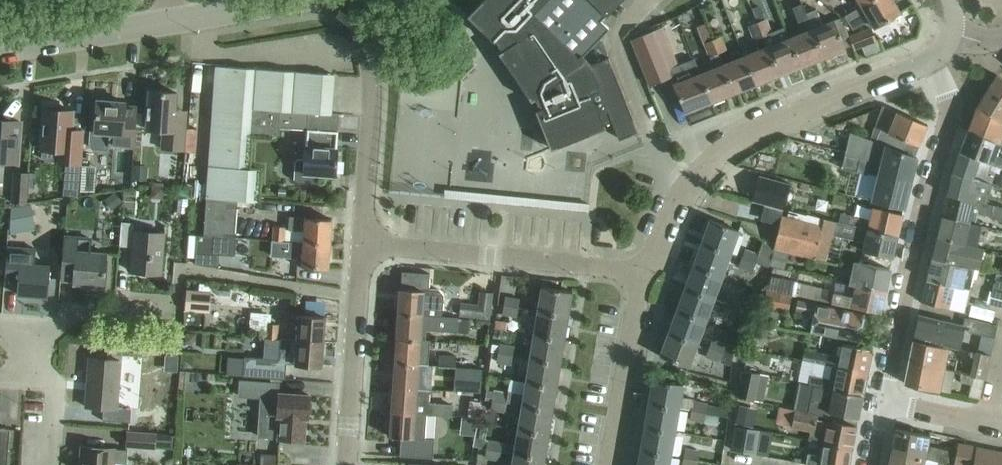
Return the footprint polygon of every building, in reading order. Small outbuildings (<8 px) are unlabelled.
[(467,15),(494,41),(495,40),(502,49),(498,52),(531,100),(534,98),(541,107),(535,109),(550,148),(605,126),(604,123),(611,120),(618,137),(637,130),(608,55),(608,56),(602,41),(598,37),(608,27),(600,19),(605,13),(606,14),(620,0),(481,0),(467,15)] [(844,14),(852,28),(869,18),(874,26),(900,11),(893,0),(868,0),(861,4),(844,14)] [(799,66),(822,56),(806,15),(805,12),(801,3),(792,7),(802,31),(788,37),(799,66)] [(815,8),(805,12),(806,15),(822,56),(845,47),(838,29),(834,18),(821,24),(816,11),(815,8)] [(757,21),(762,36),(772,32),(766,18),(757,21)] [(753,40),(762,36),(757,21),(754,22),(747,25),(753,40)] [(710,101),(732,92),(721,63),(717,53),(712,39),(705,22),(696,26),(709,59),(695,64),(710,101)] [(691,24),(678,28),(687,52),(699,47),(691,24)] [(854,48),(875,40),(870,27),(849,35),(854,48)] [(652,30),(631,38),(650,84),(670,75),(668,71),(667,68),(666,66),(652,30)] [(726,50),(721,36),(712,39),(717,53),(718,53),(726,50)] [(777,74),(799,66),(788,37),(766,45),(777,74)] [(755,83),(777,74),(766,45),(744,54),(755,83)] [(744,54),(721,63),(732,92),(755,83),(744,54)] [(674,65),(667,68),(668,71),(670,75),(677,93),(684,111),(710,101),(695,64),(695,63),(693,58),(674,65)] [(332,73),(215,66),(215,65),(203,196),(255,201),(257,170),(246,169),(245,169),(247,151),(250,133),(264,134),(278,134),(279,110),(308,114),(309,112),(309,111),(330,113),(332,73)] [(996,73),(986,89),(1001,99),(1001,77),(996,73)] [(986,89),(976,106),(1001,121),(1001,99),(986,89)] [(185,148),(185,143),(186,123),(175,122),(177,92),(149,90),(147,110),(146,127),(162,129),(161,146),(185,148)] [(133,146),(135,124),(136,104),(124,103),(124,101),(97,99),(95,119),(94,130),(90,129),(89,143),(91,147),(107,148),(108,144),(133,146)] [(918,144),(919,144),(927,124),(893,109),(892,109),(882,105),(874,124),(886,130),(881,142),(881,143),(896,148),(914,156),(918,144)] [(976,106),(968,129),(1001,143),(1001,121),(976,106)] [(80,163),(82,136),(70,135),(70,129),(72,110),(45,108),(43,128),(41,149),(42,156),(45,159),(67,161),(66,162),(80,163)] [(308,114),(280,111),(279,126),(307,129),(305,158),(297,158),(295,160),(294,178),(296,181),(313,182),(316,180),(316,173),(335,174),(338,129),(338,113),(331,112),(331,114),(309,112),(308,114)] [(19,141),(20,121),(0,120),(0,158),(18,158),(19,141)] [(968,129),(960,149),(991,163),(994,155),(1001,158),(1001,143),(968,129)] [(916,156),(914,156),(896,148),(881,143),(881,142),(851,131),(842,166),(867,173),(867,171),(878,174),(872,199),(884,202),(904,207),(916,156)] [(991,181),(994,172),(988,170),(991,163),(960,149),(951,172),(991,181)] [(94,191),(96,164),(81,163),(79,190),(94,191)] [(24,198),(25,186),(26,173),(15,172),(12,201),(23,203),(24,198)] [(946,194),(987,203),(991,181),(951,172),(946,194)] [(783,182),(776,180),(769,177),(759,174),(751,200),(761,203),(778,208),(783,209),(791,184),(786,182),(784,181),(783,182)] [(987,203),(946,194),(941,214),(967,220),(969,210),(991,215),(990,217),(1001,220),(1001,206),(987,203)] [(248,206),(249,201),(205,197),(202,233),(210,234),(231,236),(234,204),(248,206)] [(540,204),(539,206),(587,211),(587,202),(540,198),(540,204)] [(10,228),(34,224),(31,204),(11,207),(10,228)] [(896,237),(902,213),(881,208),(873,206),(870,220),(849,215),(847,224),(896,237)] [(941,214),(936,235),(962,241),(962,242),(976,245),(978,235),(981,224),(967,221),(967,220),(941,214)] [(330,243),(331,218),(290,215),(289,228),(285,228),(285,225),(273,224),(272,239),(330,243)] [(808,221),(800,219),(780,215),(772,247),(793,251),(813,257),(823,218),(810,215),(808,221)] [(731,252),(732,248),(739,229),(709,218),(700,241),(731,252)] [(813,257),(813,258),(825,261),(832,233),(864,241),(862,250),(872,252),(892,257),(896,237),(847,224),(830,219),(823,218),(813,257)] [(161,272),(163,252),(164,233),(132,230),(133,222),(121,221),(119,245),(131,246),(129,270),(161,272)] [(209,251),(210,234),(202,233),(202,235),(196,235),(194,263),(214,264),(215,251),(209,251)] [(978,267),(983,247),(976,245),(962,242),(962,241),(936,235),(931,256),(978,267)] [(104,284),(105,264),(106,252),(90,251),(91,238),(64,236),(62,258),(60,278),(73,279),(73,282),(104,284)] [(328,267),(330,243),(272,239),(271,252),(283,253),(283,251),(298,252),(297,265),(328,267)] [(723,275),(731,252),(700,241),(692,264),(723,275)] [(47,296),(48,276),(49,263),(33,262),(35,247),(8,245),(6,265),(5,285),(18,286),(17,293),(47,296)] [(755,261),(758,252),(745,247),(741,256),(755,261)] [(783,268),(787,251),(774,248),(770,265),(783,268)] [(751,271),(755,261),(741,256),(738,266),(751,271)] [(978,268),(978,267),(931,256),(926,277),(952,283),(969,288),(972,276),(975,277),(977,268),(978,268)] [(885,290),(889,268),(869,263),(854,260),(848,282),(855,284),(885,290)] [(684,286),(715,298),(723,275),(692,264),(684,286)] [(438,289),(429,288),(429,273),(402,271),(402,272),(403,272),(402,288),(400,288),(398,314),(411,315),(442,316),(443,294),(438,289)] [(994,272),(992,290),(1001,293),(1001,274),(994,272)] [(960,310),(962,303),(948,299),(952,283),(926,277),(921,300),(940,305),(960,310)] [(852,296),(835,292),(836,289),(787,279),(784,292),(791,294),(831,303),(832,301),(850,305),(860,307),(880,312),(885,290),(855,284),(852,296)] [(568,315),(572,291),(541,285),(537,310),(568,315)] [(715,298),(684,286),(675,309),(706,320),(711,308),(735,317),(739,307),(724,301),(715,298)] [(788,311),(791,294),(784,292),(766,288),(762,305),(788,311)] [(209,311),(210,291),(186,289),(185,309),(209,311)] [(490,319),(493,293),(480,292),(479,305),(460,302),(458,315),(490,319)] [(727,294),(724,301),(739,307),(742,300),(742,298),(728,293),(727,294)] [(518,307),(519,299),(505,296),(503,305),(518,307)] [(858,339),(864,312),(796,298),(793,309),(813,313),(810,329),(858,339)] [(516,316),(518,307),(503,305),(502,314),(516,316)] [(698,343),(706,320),(675,309),(667,331),(698,343)] [(564,338),(568,315),(537,310),(533,333),(564,338)] [(291,326),(290,313),(278,314),(278,327),(291,326)] [(323,340),(325,316),(293,314),(293,325),(297,326),(296,337),(323,340)] [(458,317),(442,316),(411,315),(398,314),(396,338),(425,339),(425,329),(457,331),(458,317)] [(958,346),(963,323),(918,314),(913,336),(958,346)] [(994,337),(997,325),(977,320),(964,317),(963,323),(969,325),(967,331),(974,332),(994,337)] [(762,346),(768,327),(751,321),(744,340),(762,346)] [(276,337),(277,327),(267,326),(266,336),(276,337)] [(690,366),(698,343),(667,331),(659,355),(677,361),(690,366)] [(560,362),(564,338),(533,333),(529,357),(560,362)] [(280,337),(276,337),(266,336),(264,359),(246,358),(244,375),(266,377),(285,378),(286,360),(290,360),(290,362),(321,365),(323,340),(296,337),(280,336),(280,337)] [(726,343),(712,337),(708,346),(732,355),(736,346),(726,342),(726,343)] [(425,339),(396,338),(395,362),(402,363),(428,365),(430,339),(425,339)] [(942,368),(946,347),(932,344),(913,340),(908,361),(942,368)] [(514,344),(499,342),(497,352),(512,354),(514,344)] [(867,372),(872,349),(842,343),(839,355),(804,348),(802,359),(832,364),(832,365),(867,372)] [(729,365),(732,355),(708,346),(705,356),(719,362),(719,361),(729,365)] [(753,362),(755,349),(744,348),(743,360),(743,361),(753,362)] [(984,377),(989,354),(975,351),(970,374),(984,377)] [(496,362),(510,364),(512,354),(497,352),(496,362)] [(455,367),(456,355),(439,354),(438,366),(455,367)] [(468,355),(467,369),(485,370),(486,356),(468,355)] [(529,357),(525,380),(556,385),(560,362),(529,357)] [(129,421),(130,407),(117,406),(119,380),(121,360),(88,358),(85,405),(103,407),(102,419),(129,421)] [(904,382),(938,389),(950,392),(954,371),(942,368),(908,361),(904,382)] [(430,389),(426,389),(427,370),(428,365),(402,363),(395,362),(393,387),(430,389)] [(863,394),(867,372),(832,365),(829,378),(811,374),(809,383),(814,384),(814,385),(833,389),(833,388),(863,394)] [(742,369),(737,396),(750,399),(756,372),(742,369)] [(975,385),(977,377),(960,373),(959,381),(975,385)] [(696,400),(693,399),(693,398),(680,396),(682,383),(652,378),(648,401),(678,407),(678,406),(691,409),(718,414),(727,415),(728,405),(724,404),(723,405),(707,402),(708,398),(696,397),(696,400)] [(486,389),(485,399),(491,400),(506,402),(507,402),(521,404),(552,409),(556,385),(525,380),(523,396),(507,393),(493,390),(486,389)] [(278,394),(270,394),(271,383),(240,381),(239,397),(261,399),(258,436),(280,437),(279,438),(283,438),(303,440),(304,417),(307,417),(309,394),(290,393),(278,393),(278,394)] [(811,397),(808,412),(818,414),(828,416),(829,411),(838,413),(858,417),(863,394),(833,388),(833,389),(814,385),(811,397)] [(451,415),(452,403),(429,402),(430,389),(393,387),(391,411),(426,413),(451,415)] [(23,394),(22,412),(32,412),(34,395),(23,394)] [(505,412),(506,402),(491,400),(489,410),(505,412)] [(477,419),(478,411),(479,402),(470,401),(468,417),(477,419)] [(674,431),(678,407),(648,401),(643,425),(674,431)] [(549,432),(552,409),(521,404),(517,428),(549,432)] [(614,416),(616,407),(595,404),(594,413),(614,416)] [(716,422),(718,414),(691,409),(689,419),(704,422),(704,420),(716,422)] [(826,421),(817,418),(818,414),(808,412),(794,409),(791,426),(810,430),(808,439),(823,442),(823,443),(852,448),(852,447),(856,426),(826,420),(826,421)] [(432,457),(434,438),(424,438),(426,413),(391,411),(389,436),(401,437),(399,455),(432,457)] [(670,454),(674,431),(643,425),(639,449),(670,454)] [(733,425),(730,448),(754,453),(755,453),(759,429),(733,425)] [(7,456),(9,428),(0,427),(0,464),(7,464),(7,456)] [(945,461),(947,449),(927,445),(929,434),(895,427),(891,450),(945,461)] [(545,456),(549,432),(517,428),(513,452),(545,456)] [(803,448),(804,429),(770,428),(769,446),(803,448)] [(171,448),(173,434),(155,432),(127,430),(125,445),(154,447),(171,448)] [(502,441),(488,438),(486,448),(501,450),(502,441)] [(976,446),(958,442),(954,464),(972,464),(976,446)] [(852,448),(823,443),(820,456),(807,453),(805,463),(813,464),(849,464),(852,448)] [(126,449),(101,447),(82,445),(80,464),(113,464),(113,462),(125,463),(126,449)] [(1001,457),(1001,451),(976,446),(972,464),(1001,464),(1001,457)] [(698,449),(684,447),(683,457),(721,463),(723,452),(699,448),(698,449)] [(499,461),(501,450),(486,448),(484,458),(499,461)] [(670,454),(639,449),(636,464),(668,464),(670,454)] [(891,450),(888,464),(922,464),(923,458),(944,463),(945,461),(891,450)] [(277,453),(260,452),(259,464),(274,464),(276,464),(277,453)] [(545,456),(513,452),(511,464),(543,464),(545,456)] [(721,463),(683,457),(681,464),(720,464),(721,463)]
